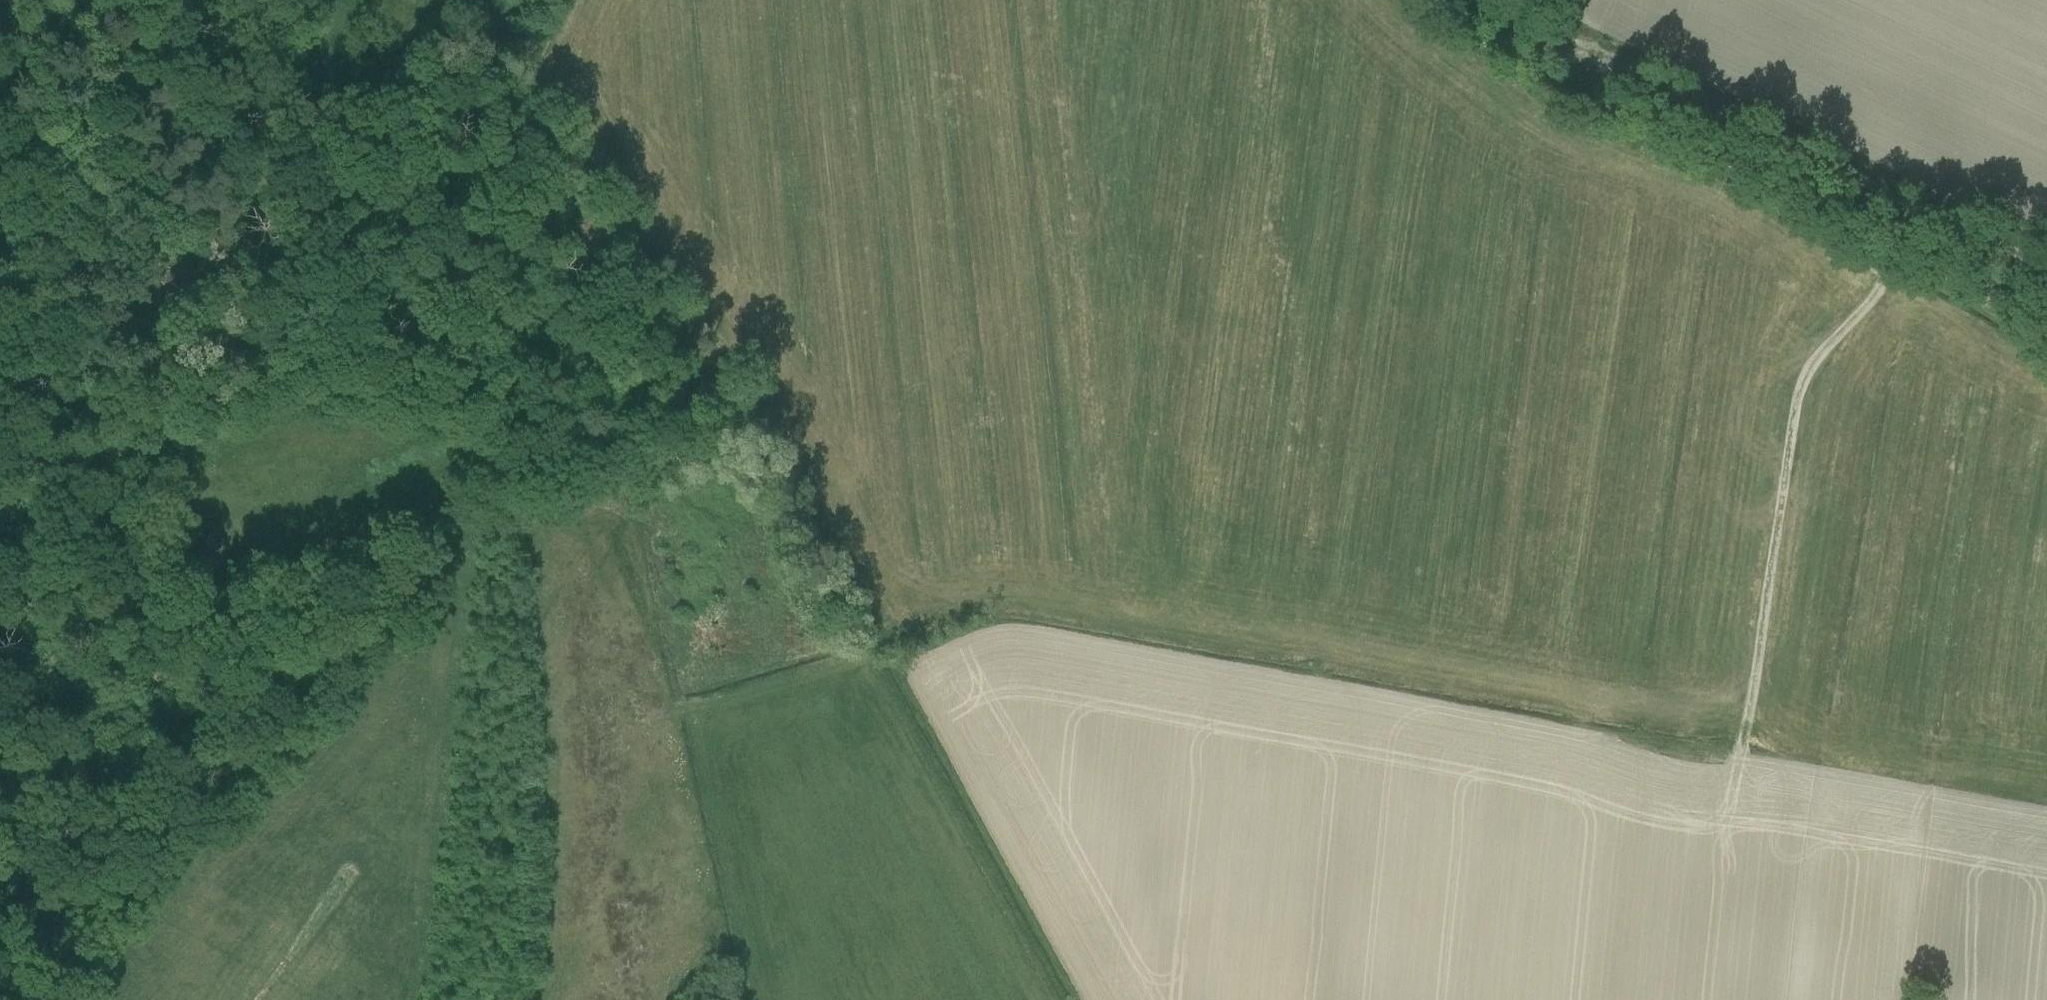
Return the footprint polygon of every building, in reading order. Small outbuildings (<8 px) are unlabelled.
[(180,295),(193,286),(195,272),(187,258),(174,257),(161,263),(157,280),(165,292),(180,295)]
